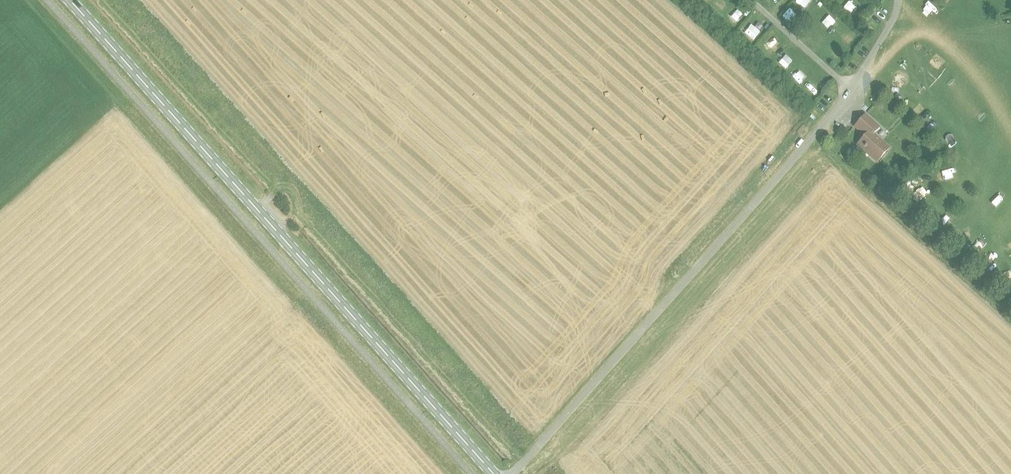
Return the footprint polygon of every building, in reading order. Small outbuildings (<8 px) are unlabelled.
[(799,11),(805,0),(804,0),(794,0),(790,6),(799,11)] [(844,2),(838,13),(843,16),(849,5),(844,2)] [(823,46),(818,55),(827,60),(832,51),(823,46)] [(877,163),(889,148),(873,134),(879,128),(865,115),(854,127),(865,136),(857,145),(877,163)]
